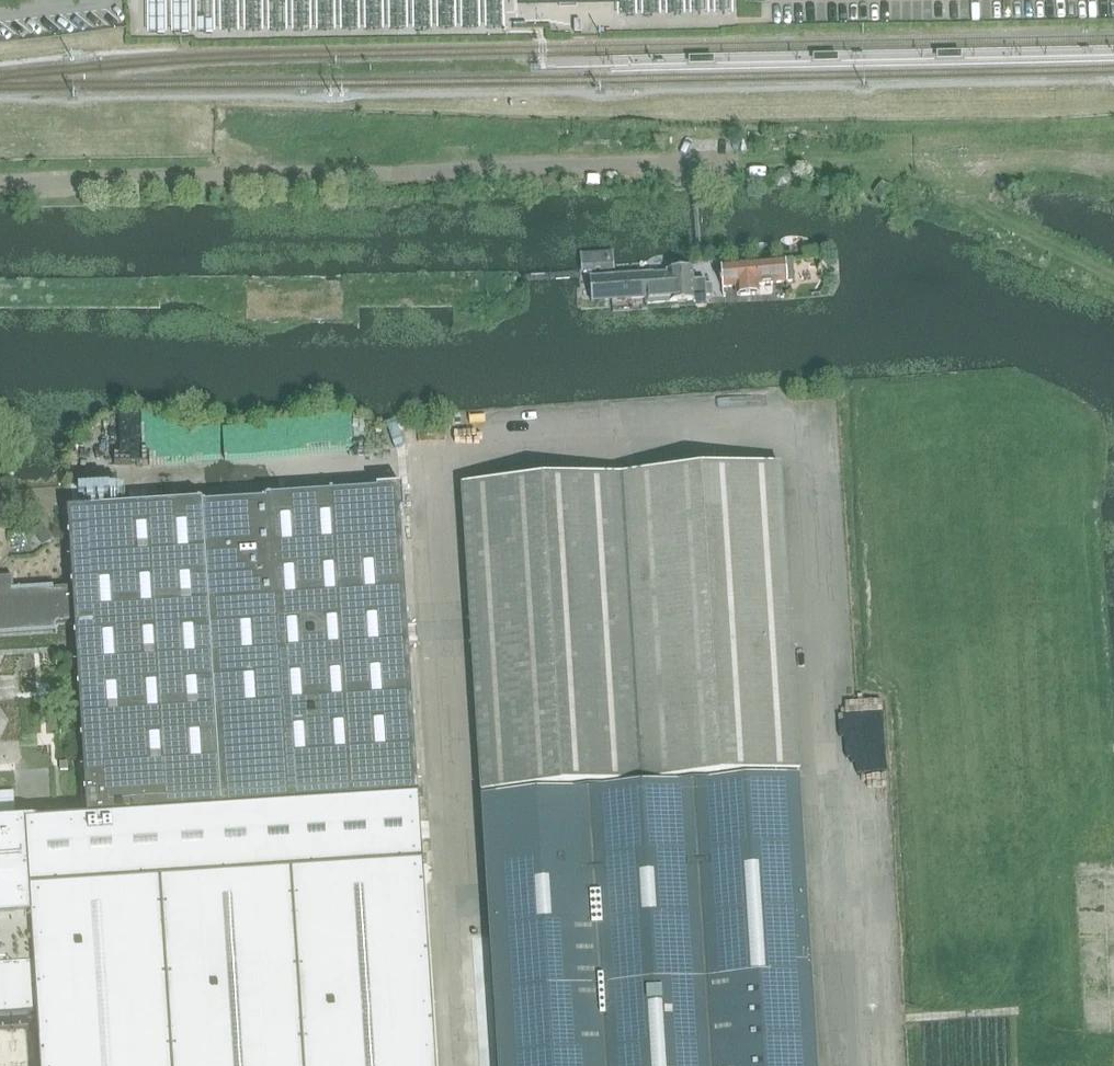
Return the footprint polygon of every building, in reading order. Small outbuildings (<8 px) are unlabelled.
[(582,272),(615,270),(613,250),(580,253),(582,272)] [(721,277),(719,277),(719,282),(721,282),(721,286),(735,285),(736,295),(757,294),(756,284),(795,282),(793,260),(720,264),(721,277)] [(668,272),(591,278),(593,301),(646,296),(647,304),(695,300),(695,302),(707,301),(706,279),(694,280),(693,268),(667,270),(668,272)] [(620,475),(464,484),(483,792),(639,782),(800,772),(781,465),(620,475)] [(0,823),(0,1017),(37,1015),(41,1065),(436,1065),(401,512),(404,512),(402,487),(377,488),(377,492),(266,499),(266,501),(203,505),(203,500),(68,509),(88,816),(0,823)] [(56,633),(56,628),(56,627),(56,626),(57,625),(58,625),(58,624),(59,624),(75,623),(73,588),(54,589),(54,587),(14,589),(13,577),(0,578),(0,637),(56,633)] [(499,1065),(817,1065),(800,779),(483,798),(499,1065)] [(1080,867),(1081,878),(1113,876),(1113,865),(1080,867)]
